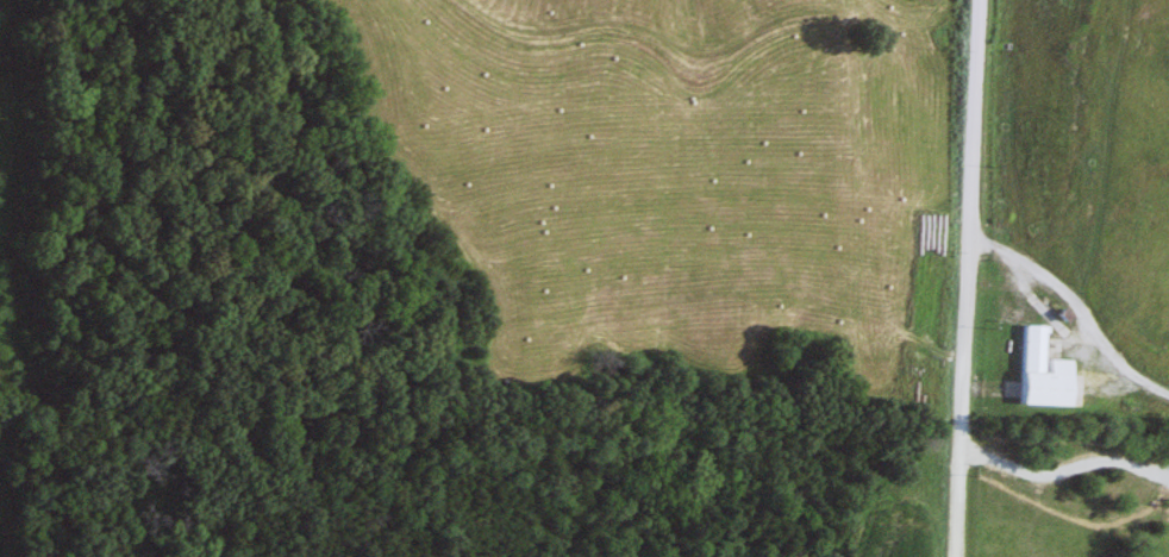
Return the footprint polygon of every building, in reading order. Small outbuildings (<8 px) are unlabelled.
[(1013,406),(1062,407),(1064,362),(1037,361),(1039,327),(1015,326),(1013,406)]
